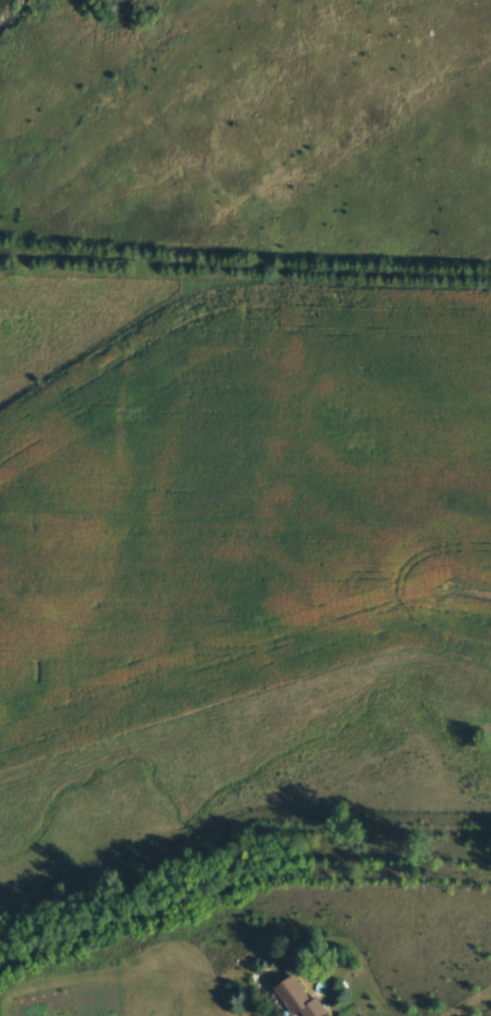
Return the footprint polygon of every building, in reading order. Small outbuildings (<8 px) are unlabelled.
[(314,1002),(298,977),(278,989),(295,1015),(296,1015),(304,1011),(306,1015),(329,1015),(331,1015),(320,998),(314,1002)]
